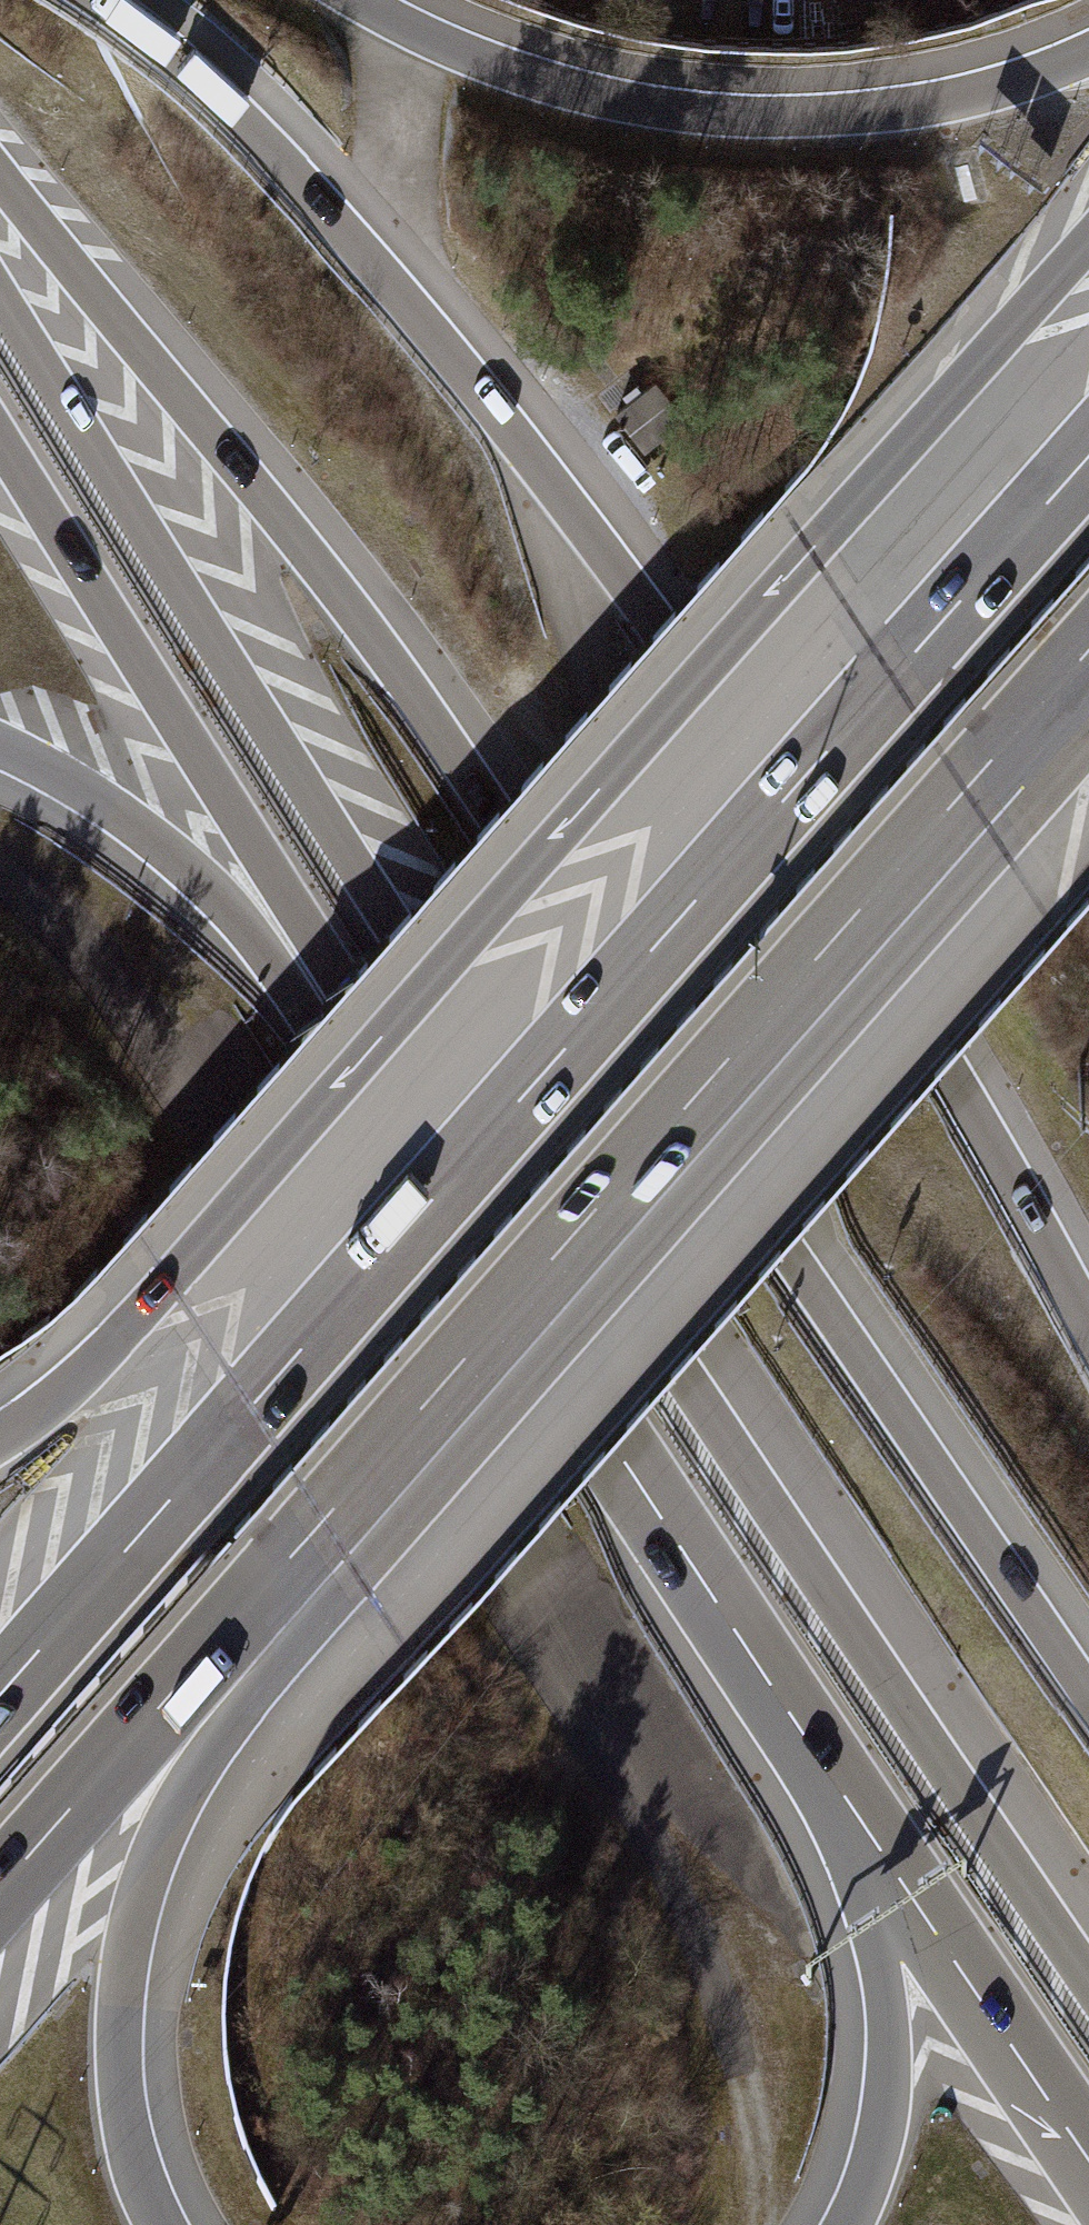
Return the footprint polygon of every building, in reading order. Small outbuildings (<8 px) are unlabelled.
[(657,380),(614,413),(646,454),(689,420),(657,380)]
